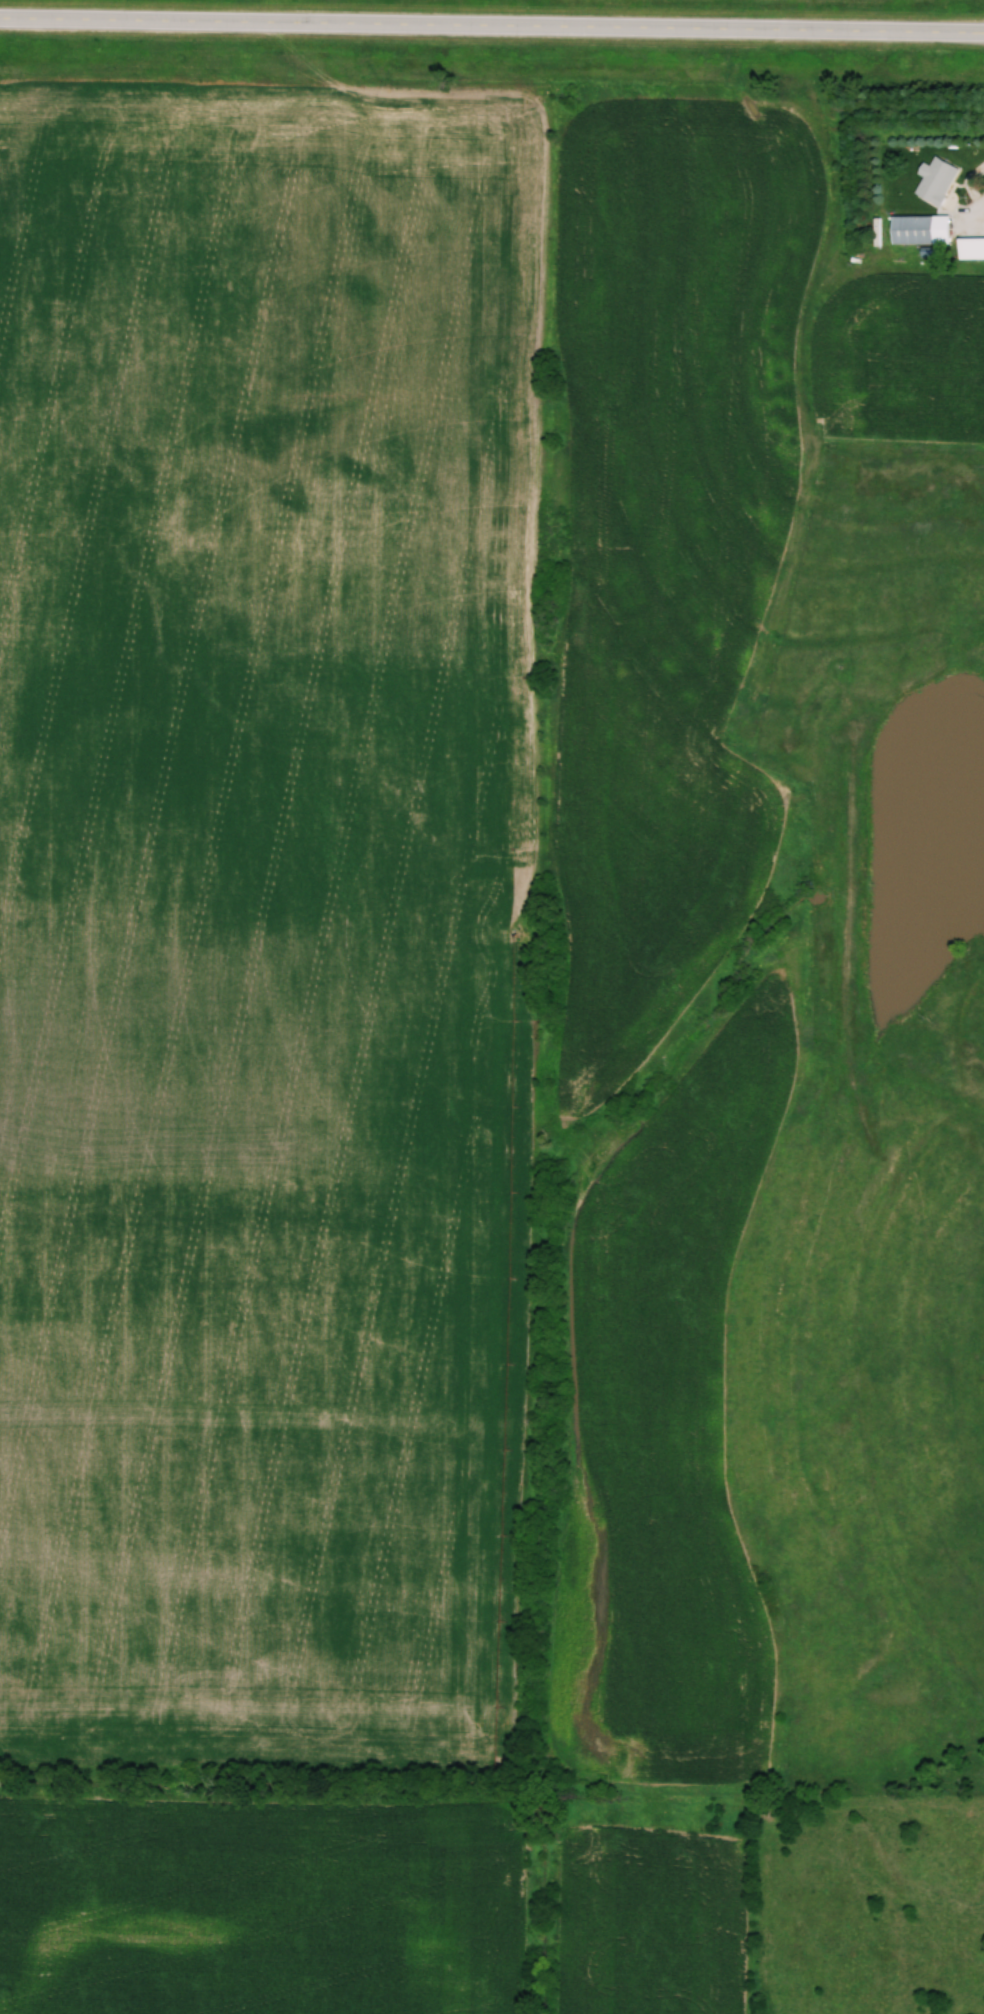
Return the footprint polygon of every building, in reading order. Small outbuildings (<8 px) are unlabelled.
[(930,164),(930,194),(949,194),(949,164),(930,164)] [(936,244),(936,216),(895,216),(895,244),(936,244)]
